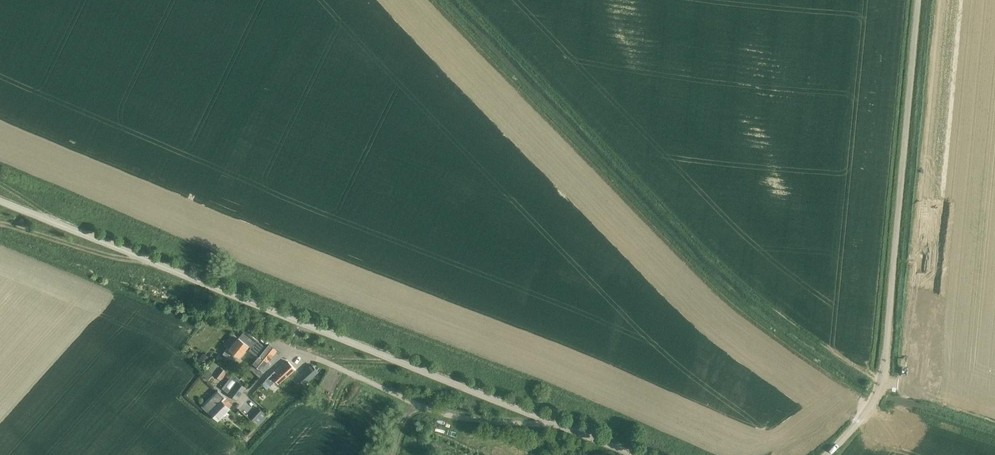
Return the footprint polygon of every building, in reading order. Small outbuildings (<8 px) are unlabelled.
[(265,346),(256,338),(245,329),(229,348),(227,347),(223,352),(223,353),(229,358),(233,352),(239,357),(247,348),(257,356),(265,346)] [(267,363),(277,351),(269,344),(253,363),(264,372),(269,365),(267,363)] [(209,358),(204,353),(197,362),(202,366),(209,358)] [(279,384),(296,369),(288,361),(276,373),(275,371),(265,381),(270,386),(276,381),(279,384)] [(224,375),(227,371),(215,362),(209,371),(221,380),(224,375)] [(306,370),(298,377),(303,383),(305,384),(306,383),(318,372),(312,365),(311,365),(306,370)] [(245,388),(237,382),(228,392),(236,399),(245,388)] [(217,420),(232,404),(218,391),(203,406),(217,420)] [(267,415),(260,409),(256,413),(252,417),(250,419),(258,426),(267,415)]
